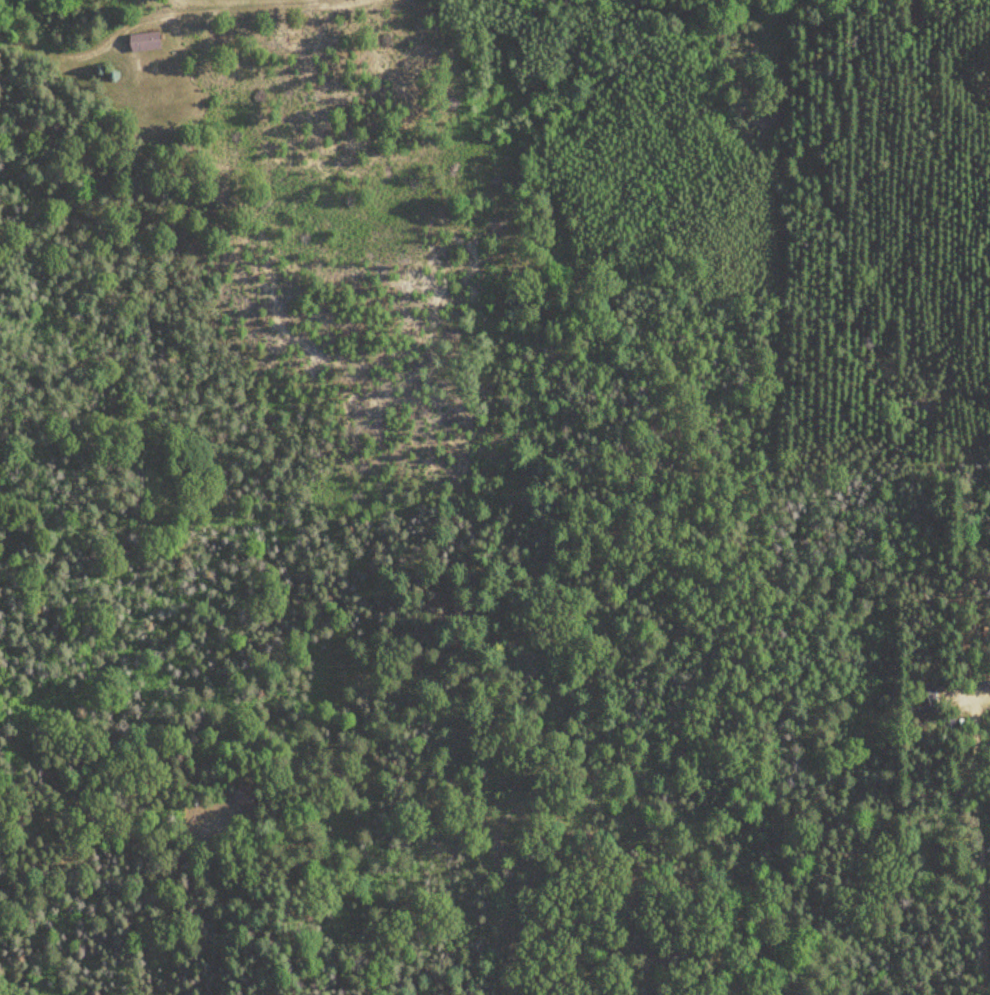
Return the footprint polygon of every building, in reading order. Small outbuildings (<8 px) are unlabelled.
[(123,34),(125,52),(157,48),(155,31),(123,34)]
